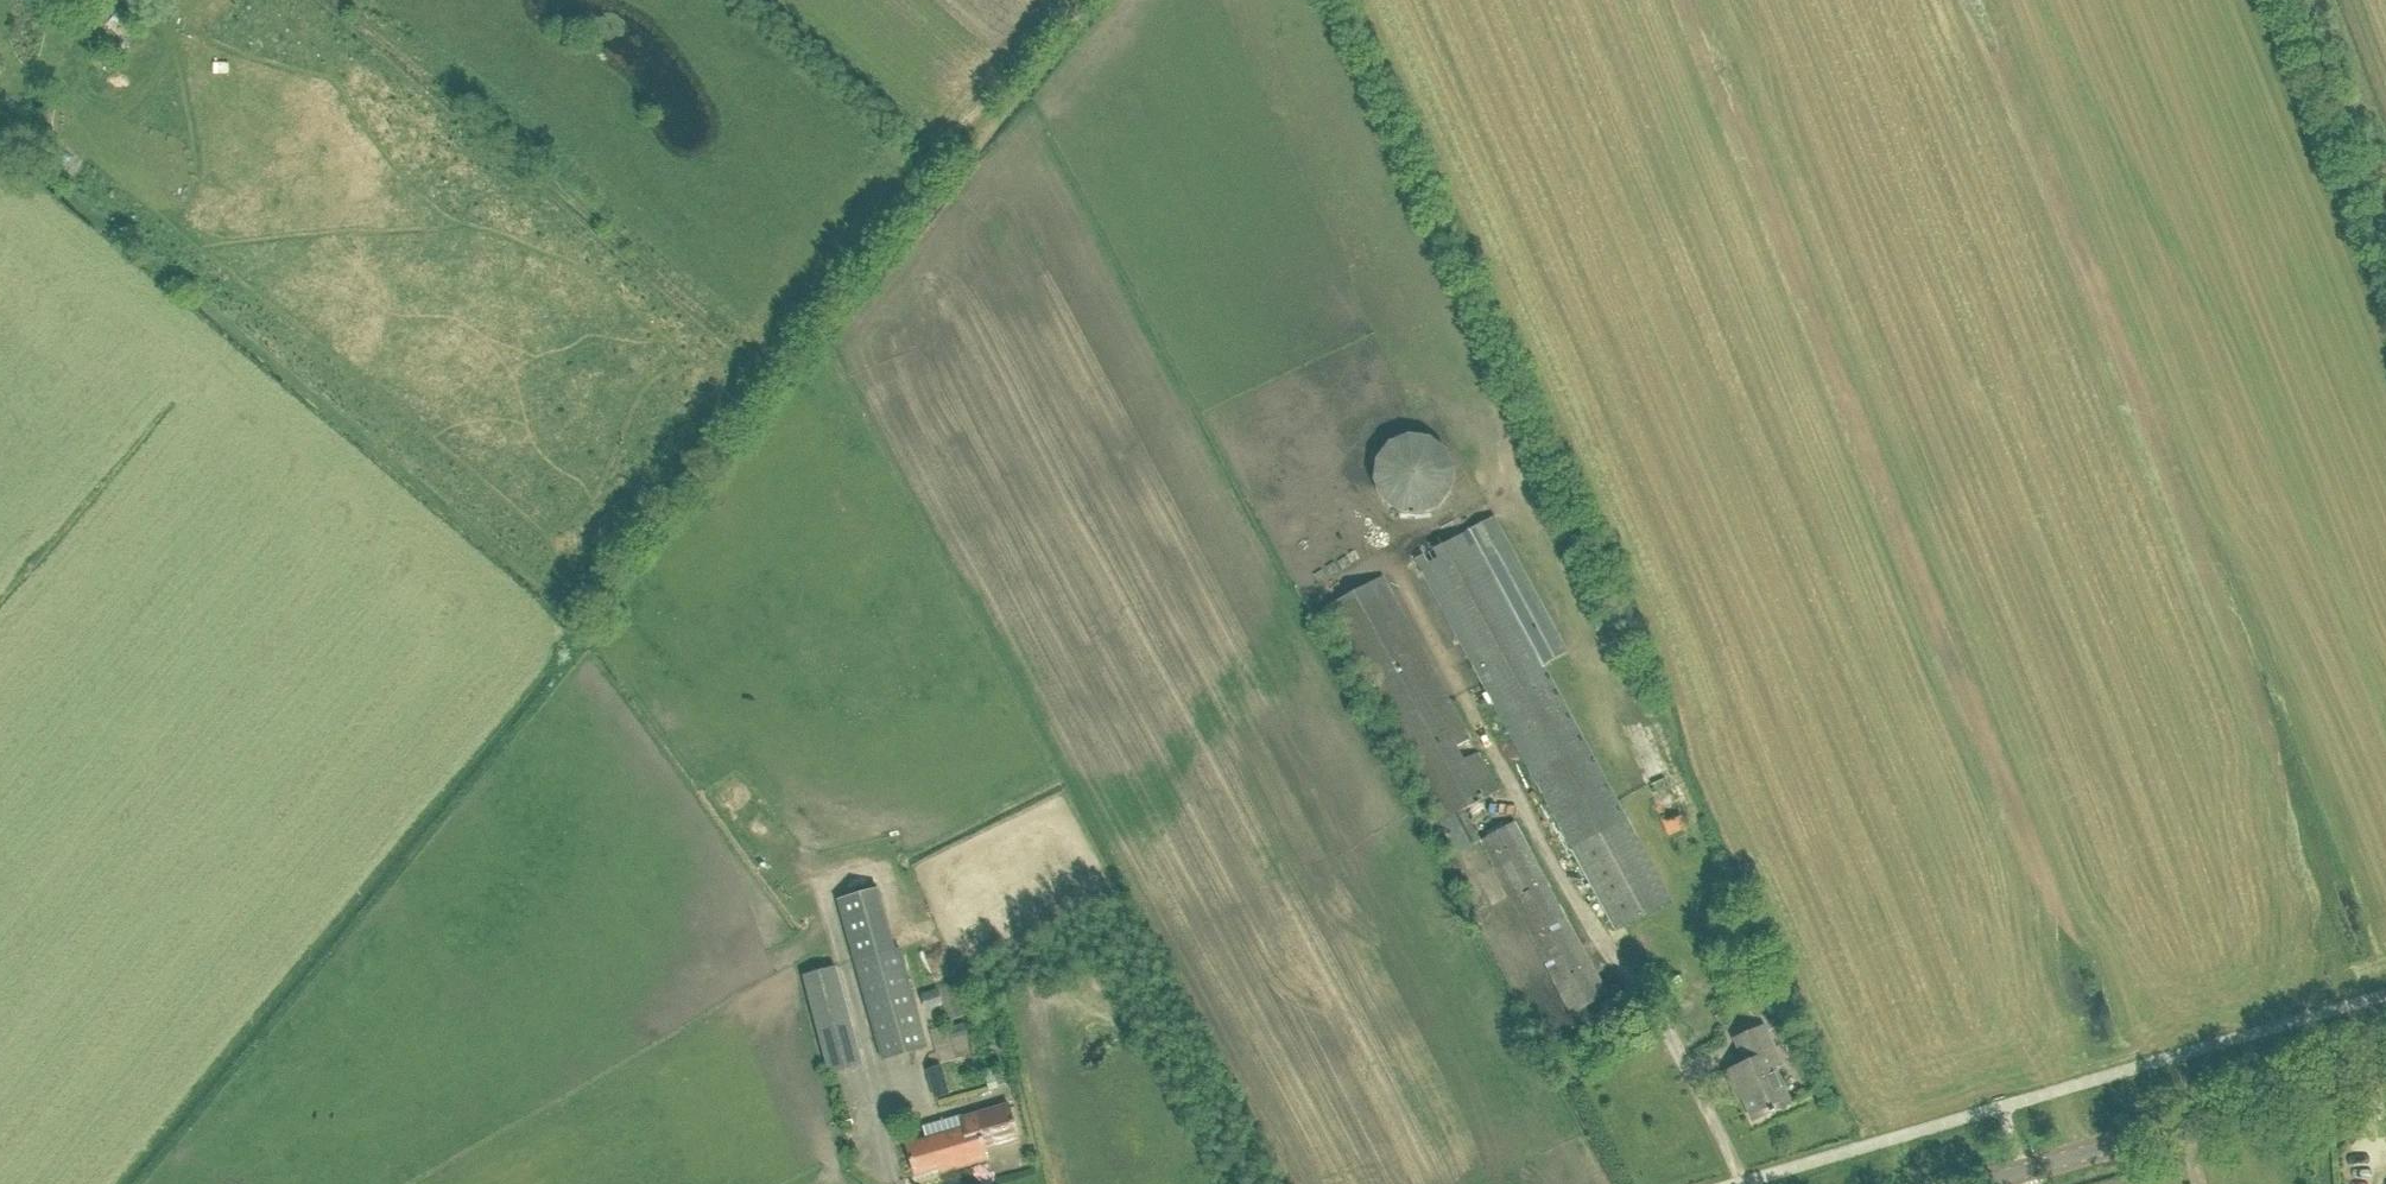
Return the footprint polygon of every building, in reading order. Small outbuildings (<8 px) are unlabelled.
[(120,38),(135,20),(111,0),(84,0),(78,6),(104,29),(107,27),(120,38)] [(1439,441),(1419,433),(1396,437),(1379,453),(1372,472),(1377,492),(1389,507),(1411,517),(1432,513),(1447,499),(1455,478),(1451,457),(1439,441)] [(1415,559),(1573,849),(1616,931),(1670,902),(1627,820),(1543,666),(1567,653),(1494,516),(1415,559)] [(1457,854),(1479,842),(1463,811),(1498,792),(1382,577),(1324,608),(1457,854)] [(1663,812),(1671,831),(1690,823),(1682,805),(1663,812)] [(1514,822),(1479,842),(1572,1014),(1607,995),(1514,822)] [(837,900),(881,1060),(926,1048),(899,949),(895,950),(878,888),(837,900)] [(831,1073),(859,1065),(834,968),(806,975),(831,1073)] [(1753,1120),(1790,1104),(1774,1068),(1780,1065),(1763,1026),(1735,1039),(1746,1063),(1725,1072),(1734,1091),(1739,1089),(1753,1120)] [(985,1149),(1019,1139),(1009,1105),(962,1118),(961,1117),(923,1127),(927,1139),(906,1145),(915,1174),(950,1164),(951,1169),(988,1158),(985,1149)]
